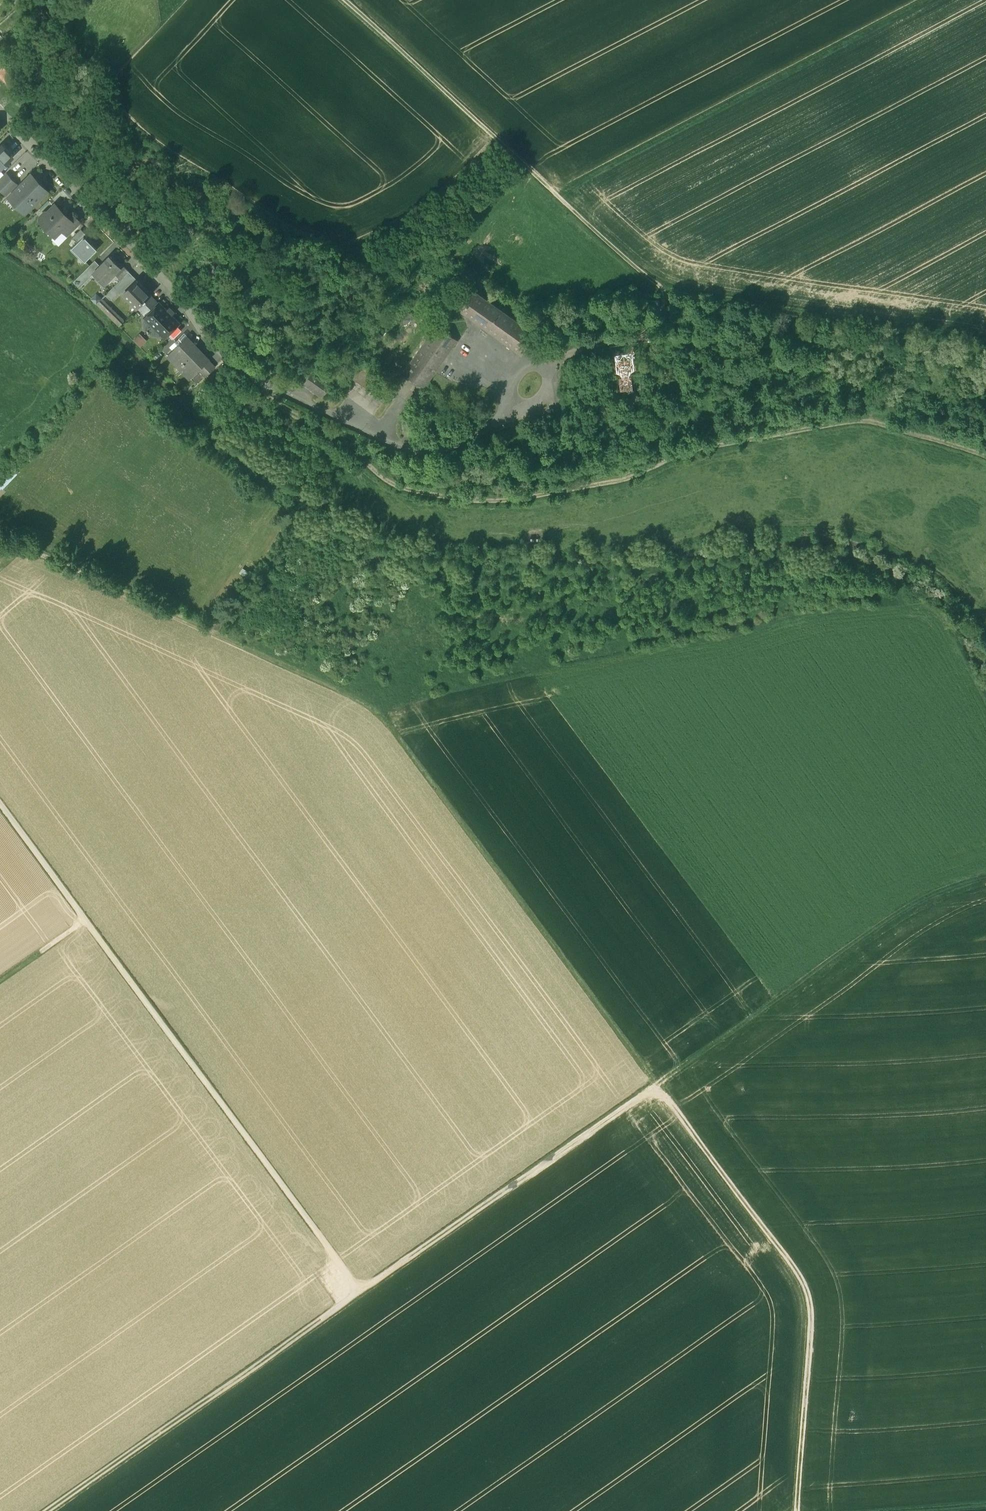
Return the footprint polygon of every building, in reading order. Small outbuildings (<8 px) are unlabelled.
[(20,83),(11,74),(6,79),(14,88),(20,83)] [(2,146),(0,147),(0,169),(13,157),(2,146)] [(7,174),(0,181),(0,188),(6,195),(16,184),(7,174)] [(31,175),(11,195),(17,202),(17,206),(25,213),(47,191),(41,186),(39,186),(35,181),(35,179),(31,175)] [(55,204),(48,211),(45,211),(40,217),(40,221),(46,228),(51,228),(52,226),(58,232),(61,229),(68,236),(81,223),(73,214),(69,218),(55,204)] [(79,228),(72,236),(77,241),(83,234),(83,235),(85,233),(79,228)] [(77,241),(71,247),(85,259),(96,247),(83,235),(83,234),(77,241)] [(100,266),(94,272),(104,282),(113,273),(114,274),(114,273),(120,268),(109,257),(100,266)] [(89,277),(94,272),(100,266),(95,261),(72,283),(78,287),(89,277)] [(123,265),(120,268),(114,273),(121,280),(129,271),(123,265)] [(123,293),(136,280),(137,280),(129,271),(121,280),(114,287),(119,292),(118,292),(121,296),(123,293)] [(136,280),(123,293),(124,294),(125,292),(133,300),(131,302),(137,308),(151,295),(150,295),(137,281),(136,280)] [(465,286),(450,306),(519,357),(534,336),(465,286)] [(118,292),(119,292),(114,287),(103,297),(108,303),(118,292)] [(108,303),(103,297),(96,304),(119,326),(125,320),(108,303)] [(158,304),(145,317),(164,336),(166,334),(176,324),(177,323),(158,304)] [(400,322),(406,327),(414,316),(407,312),(400,322)] [(176,324),(166,334),(171,339),(181,329),(176,324)] [(423,387),(456,341),(435,325),(401,372),(423,387)] [(139,332),(133,339),(140,347),(147,340),(139,332)] [(208,359),(186,336),(166,354),(188,378),(198,369),(207,360),(208,359)] [(632,343),(608,343),(608,352),(594,353),(594,368),(633,368),(632,343)] [(360,358),(347,375),(382,401),(395,384),(360,358)] [(214,368),(207,360),(198,369),(205,377),(214,368)] [(313,365),(300,383),(321,398),(332,380),(313,365)]
